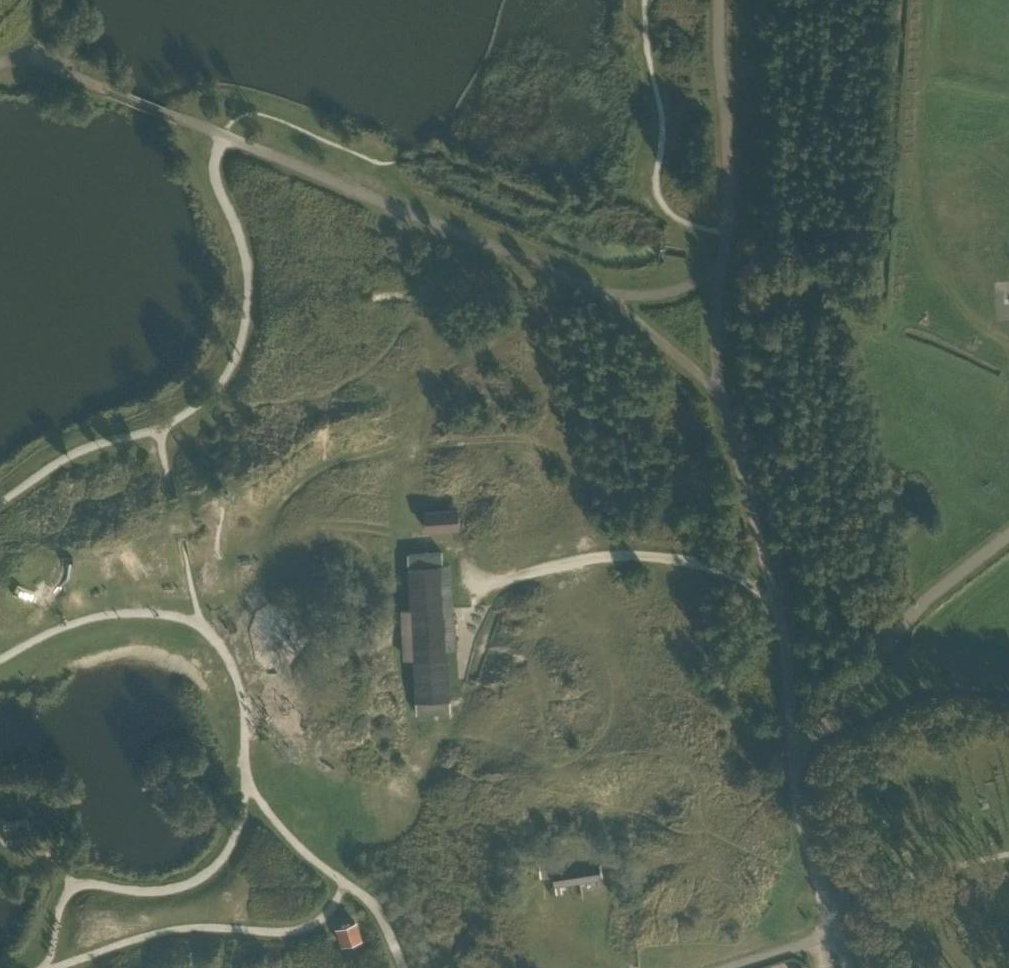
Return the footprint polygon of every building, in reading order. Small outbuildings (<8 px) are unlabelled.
[(218,495),(223,506),(234,500),(229,490),(218,495)] [(459,527),(458,510),(426,512),(427,529),(459,527)] [(445,614),(442,555),(409,557),(412,607),(401,608),(403,657),(414,656),(417,709),(450,708),(447,649),(457,649),(455,614),(445,614)] [(576,856),(579,880),(597,877),(598,882),(603,881),(602,877),(603,876),(601,866),(616,864),(614,850),(576,856)] [(561,883),(579,880),(576,856),(540,862),(542,876),(554,874),(555,884),(556,884),(557,889),(561,888),(561,883)] [(340,947),(362,940),(356,921),(334,928),(340,947)]
